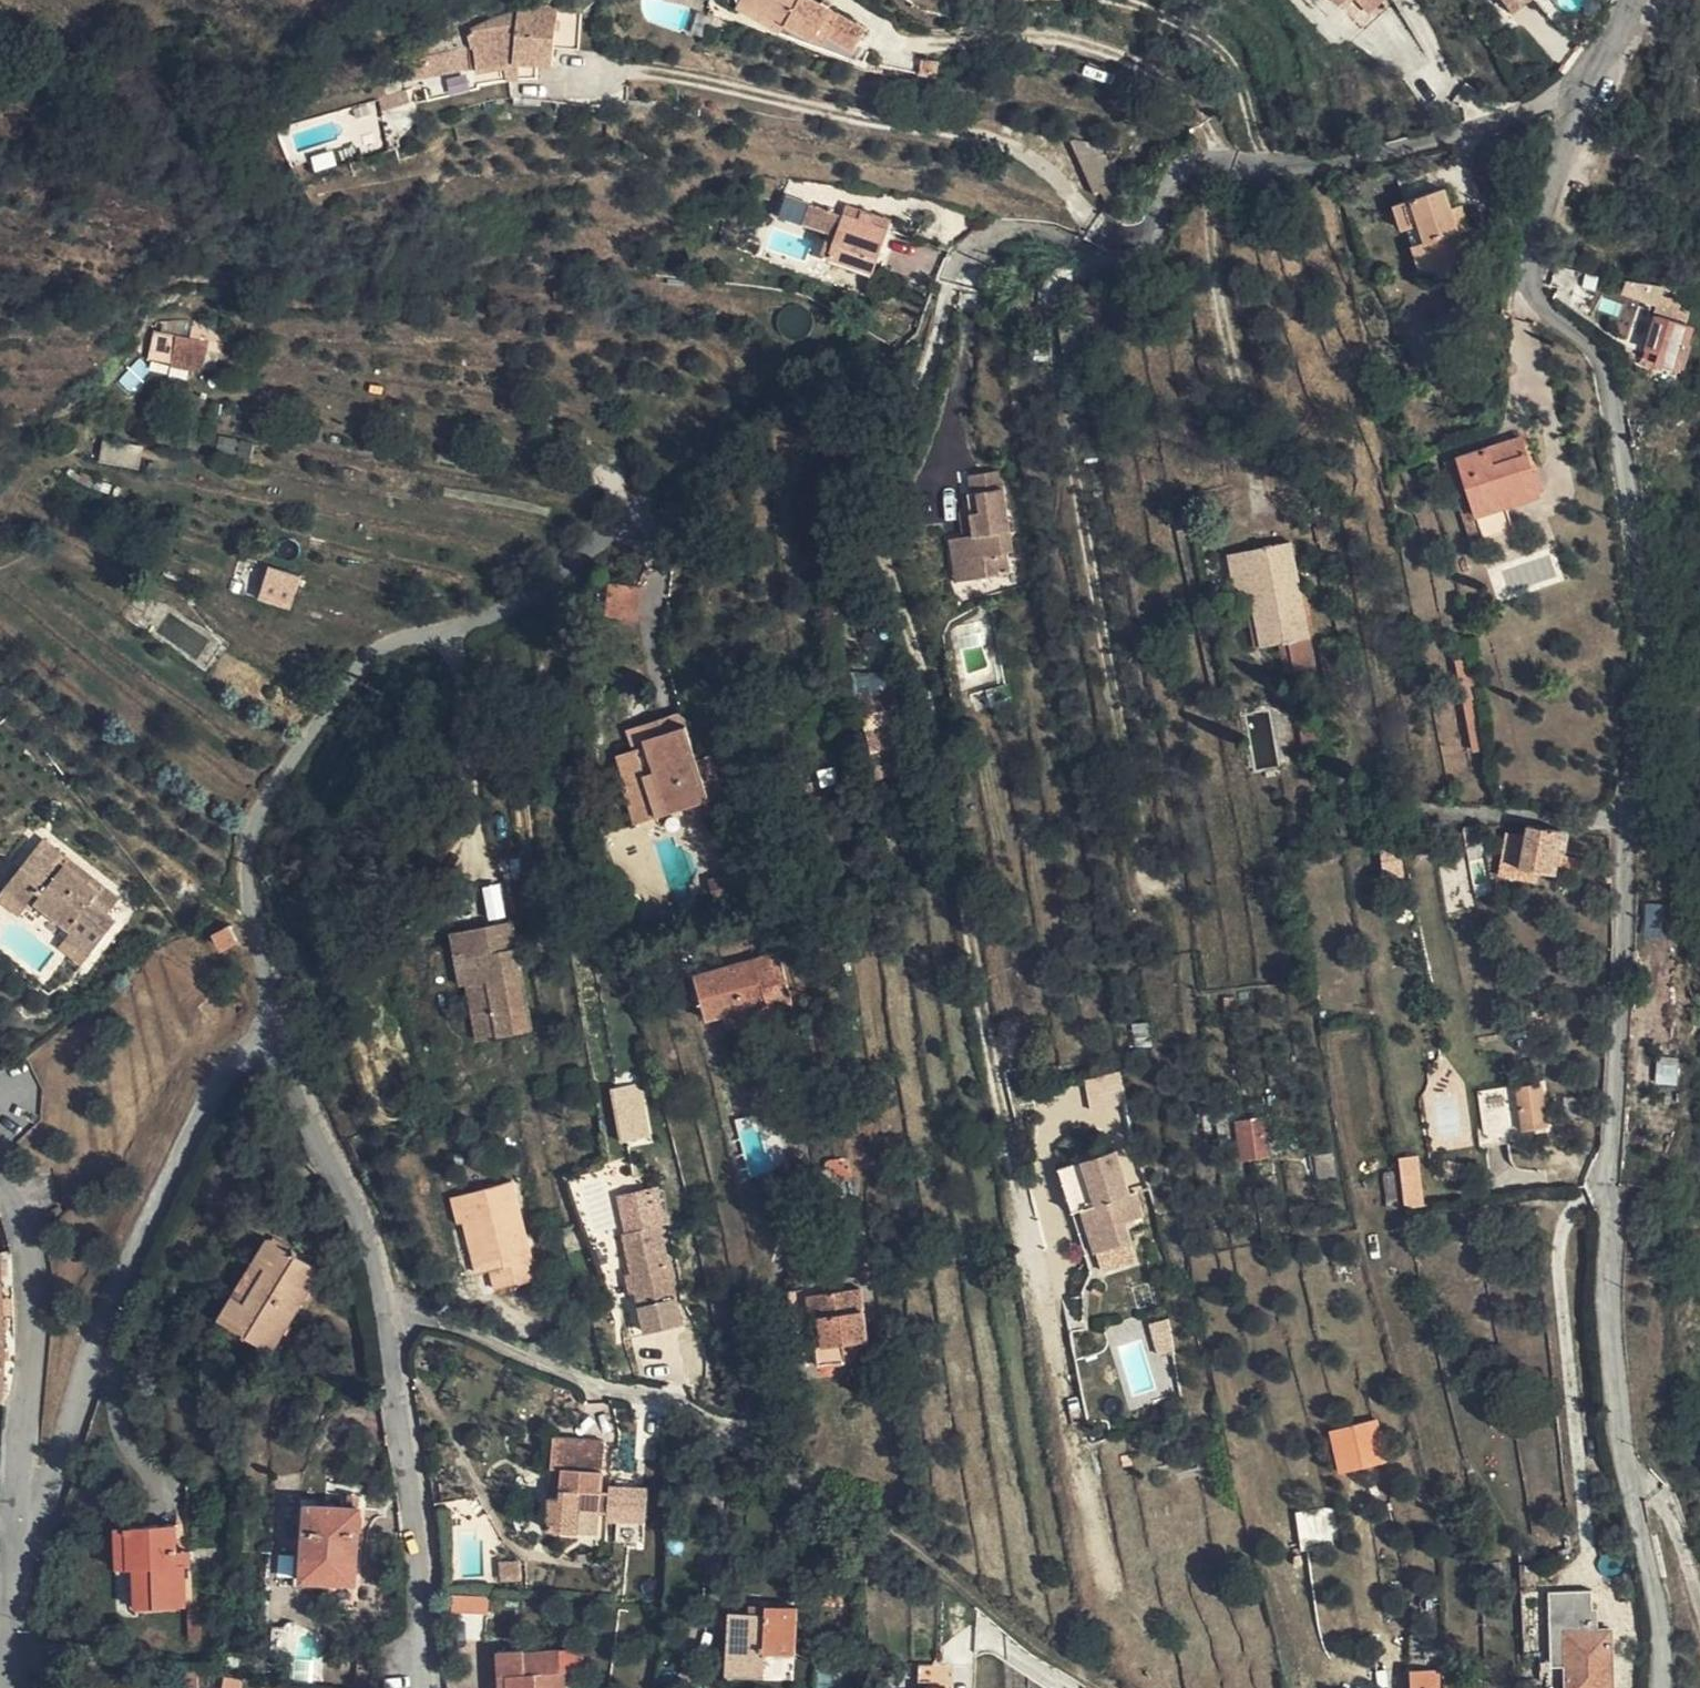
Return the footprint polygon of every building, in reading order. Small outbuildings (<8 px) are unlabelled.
[(783,30),(775,41),(774,42),(841,70),(858,46),(816,15),(800,4),(794,0),(744,0),(741,5),(783,30)] [(1376,0),(1317,0),(1338,17),(1334,22),(1360,45),(1375,27),(1380,22),(1389,11),(1376,0)] [(1508,16),(1523,4),(1520,0),(1496,0),(1508,16)] [(775,41),(783,30),(741,5),(735,16),(775,41)] [(554,40),(556,9),(518,7),(517,14),(515,36),(554,40)] [(1407,26),(1389,11),(1380,22),(1375,27),(1393,42),(1407,26)] [(557,12),(556,44),(575,45),(576,13),(557,12)] [(515,36),(517,14),(490,22),(472,30),(468,36),(470,49),(471,51),(474,51),(477,69),(478,84),(509,80),(528,80),(528,66),(513,65),(515,36)] [(553,48),(554,40),(515,36),(513,65),(528,66),(536,66),(552,67),(553,48)] [(416,59),(420,80),(477,69),(474,51),(471,51),(470,49),(416,59)] [(416,59),(401,62),(406,82),(420,80),(416,59)] [(528,66),(528,80),(536,79),(536,66),(528,66)] [(382,111),(408,103),(404,89),(378,97),(382,111)] [(1086,190),(1118,182),(1109,163),(1101,153),(1090,141),(1064,136),(1086,190)] [(310,156),(313,171),(334,167),(330,152),(310,156)] [(1438,280),(1470,268),(1443,189),(1394,206),(1402,231),(1406,230),(1412,247),(1424,242),(1438,280)] [(858,221),(872,226),(875,217),(861,212),(858,221)] [(886,231),(872,226),(858,221),(844,216),(830,257),(873,272),(886,231)] [(1425,284),(1438,280),(1424,242),(1412,247),(1425,284)] [(1679,368),(1691,326),(1685,325),(1688,313),(1676,309),(1678,300),(1656,294),(1649,313),(1656,316),(1647,348),(1658,350),(1655,361),(1644,358),(1641,357),(1639,364),(1657,370),(1660,362),(1679,368)] [(175,338),(208,345),(209,335),(176,330),(175,338)] [(204,364),(208,345),(175,338),(171,358),(204,364)] [(1658,350),(1647,348),(1644,358),(1655,361),(1658,350)] [(1458,459),(1483,537),(1486,545),(1492,544),(1495,553),(1517,544),(1505,507),(1539,496),(1520,439),(1458,459)] [(1471,541),(1483,537),(1458,459),(1446,462),(1471,541)] [(971,559),(975,579),(1009,574),(1006,553),(1012,552),(999,472),(970,476),(973,495),(968,495),(970,510),(974,536),(964,537),(958,538),(962,560),(971,559)] [(1326,492),(1312,496),(1315,511),(1329,507),(1326,492)] [(974,536),(970,510),(960,511),(964,537),(974,536)] [(956,582),(975,579),(971,559),(962,560),(958,538),(949,539),(956,582)] [(1243,553),(1262,647),(1279,644),(1288,642),(1294,669),(1295,671),(1314,668),(1309,638),(1290,546),(1289,543),(1243,553)] [(1297,544),(1290,546),(1309,638),(1315,636),(1297,544)] [(1243,553),(1228,556),(1238,603),(1246,602),(1254,649),(1262,647),(1243,553)] [(291,609),(301,576),(267,566),(257,599),(291,609)] [(639,620),(643,588),(611,585),(608,616),(639,620)] [(1288,642),(1279,644),(1285,671),(1294,669),(1288,642)] [(1477,694),(1464,697),(1475,752),(1488,749),(1477,694)] [(683,713),(681,713),(628,730),(635,750),(649,745),(647,739),(687,726),(683,713)] [(1323,747),(1317,723),(1302,726),(1308,750),(1323,747)] [(649,745),(635,750),(620,755),(627,780),(637,777),(651,821),(692,807),(710,801),(698,761),(687,726),(647,739),(649,745)] [(890,746),(872,750),(878,782),(895,778),(890,746)] [(711,756),(698,761),(710,801),(718,798),(724,796),(711,756)] [(1277,770),(1266,772),(1266,779),(1278,778),(1277,770)] [(637,777),(627,780),(624,781),(621,782),(636,825),(651,821),(637,777)] [(817,797),(814,782),(799,785),(801,799),(817,797)] [(714,815),(710,801),(692,807),(697,824),(708,820),(707,817),(714,815)] [(1562,830),(1527,824),(1520,870),(1556,875),(1562,830)] [(1556,875),(1564,877),(1571,832),(1562,830),(1556,875)] [(119,899),(102,886),(97,894),(63,868),(69,860),(51,847),(39,863),(29,855),(4,888),(29,906),(34,901),(71,930),(66,936),(91,956),(116,923),(108,915),(119,899)] [(97,894),(102,886),(69,860),(63,868),(97,894)] [(1384,880),(1402,877),(1401,865),(1383,867),(1384,880)] [(1604,884),(1612,884),(1612,876),(1604,876),(1604,884)] [(4,888),(0,894),(0,900),(22,916),(29,906),(4,888)] [(1643,905),(1647,937),(1661,935),(1658,903),(1643,905)] [(511,923),(485,927),(489,954),(457,960),(461,987),(468,986),(479,1041),(532,1031),(511,923)] [(239,941),(230,925),(214,934),(223,950),(239,941)] [(489,954),(485,927),(452,934),(457,960),(489,954)] [(685,930),(670,934),(672,945),(687,941),(685,930)] [(83,965),(91,956),(66,936),(59,946),(83,965)] [(775,954),(757,960),(760,972),(778,966),(775,954)] [(760,972),(757,960),(694,977),(706,1021),(725,1016),(768,1003),(771,1014),(789,1010),(778,966),(760,972)] [(1233,998),(1223,999),(1225,1016),(1234,1015),(1233,998)] [(768,1003),(725,1016),(727,1027),(771,1014),(768,1003)] [(1676,1086),(1681,1059),(1658,1055),(1653,1082),(1676,1086)] [(608,1087),(618,1144),(651,1138),(641,1082),(608,1087)] [(1516,1087),(1522,1132),(1548,1128),(1542,1084),(1516,1087)] [(1264,1117),(1237,1121),(1243,1161),(1270,1157),(1264,1117)] [(1056,1170),(1069,1215),(1083,1211),(1096,1253),(1127,1243),(1121,1224),(1137,1219),(1131,1195),(1127,1197),(1113,1152),(1089,1160),(1089,1159),(1056,1170)] [(1322,1185),(1337,1183),(1333,1154),(1317,1157),(1322,1185)] [(1418,1155),(1397,1158),(1403,1208),(1424,1206),(1418,1155)] [(826,1164),(850,1181),(853,1175),(851,1168),(849,1159),(830,1161),(826,1164)] [(512,1183),(459,1196),(466,1222),(479,1275),(492,1272),(498,1291),(537,1280),(512,1183)] [(622,1198),(631,1232),(653,1228),(660,1225),(661,1225),(654,1190),(622,1198)] [(466,1222),(459,1196),(451,1198),(459,1225),(466,1222)] [(63,1212),(61,1206),(52,1209),(54,1215),(63,1212)] [(1083,1211),(1069,1215),(1082,1258),(1096,1253),(1083,1211)] [(655,1238),(662,1236),(660,1225),(653,1228),(655,1238)] [(653,1228),(631,1232),(625,1235),(649,1335),(684,1327),(662,1236),(655,1238),(653,1228)] [(321,1270),(270,1240),(221,1321),(273,1352),(321,1270)] [(811,1295),(810,1289),(793,1291),(788,1322),(795,1322),(814,1320),(813,1317),(811,1295)] [(861,1289),(811,1295),(813,1317),(822,1317),(827,1347),(843,1345),(845,1363),(868,1360),(861,1289)] [(813,1317),(814,1320),(819,1366),(845,1363),(843,1345),(827,1347),(822,1317),(813,1317)] [(1351,1453),(1374,1447),(1371,1434),(1348,1440),(1351,1453)] [(554,1437),(552,1469),(563,1470),(561,1497),(550,1497),(548,1531),(577,1533),(580,1510),(600,1511),(605,1441),(554,1437)] [(1376,1457),(1374,1447),(1351,1453),(1354,1462),(1376,1457)] [(563,1470),(552,1469),(550,1497),(561,1497),(563,1470)] [(349,1495),(349,1508),(361,1509),(362,1495),(349,1495)] [(361,1509),(349,1508),(301,1505),(296,1589),(330,1591),(329,1609),(334,1609),(334,1611),(356,1613),(358,1583),(356,1583),(361,1509)] [(1295,1516),(1299,1541),(1326,1536),(1322,1512),(1295,1516)] [(127,1526),(129,1568),(135,1567),(137,1608),(187,1606),(186,1567),(186,1565),(180,1565),(179,1552),(177,1525),(127,1526)] [(127,1526),(117,1527),(118,1568),(129,1568),(127,1526)] [(1536,1564),(1536,1548),(1521,1548),(1521,1565),(1536,1564)] [(192,1567),(192,1551),(179,1552),(180,1565),(186,1565),(186,1567),(192,1567)] [(1611,1629),(1599,1630),(1593,1630),(1592,1608),(1592,1589),(1554,1591),(1554,1601),(1548,1601),(1549,1622),(1554,1623),(1555,1633),(1564,1634),(1565,1667),(1566,1687),(1614,1687),(1611,1629)] [(451,1612),(487,1611),(487,1598),(451,1599),(451,1612)] [(750,1601),(730,1601),(730,1613),(766,1615),(766,1606),(751,1606),(750,1601)] [(730,1613),(728,1675),(764,1677),(765,1653),(797,1654),(798,1607),(766,1606),(766,1615),(730,1613)] [(202,1607),(190,1607),(191,1641),(203,1641),(202,1607)] [(1551,1667),(1565,1667),(1564,1634),(1555,1633),(1554,1623),(1549,1622),(1551,1667)] [(524,1634),(525,1650),(525,1653),(559,1651),(558,1632),(524,1634)] [(818,1662),(819,1662),(819,1641),(807,1640),(806,1662),(818,1662)] [(497,1652),(499,1676),(508,1676),(508,1687),(567,1687),(565,1655),(560,1655),(560,1650),(559,1651),(525,1653),(525,1650),(497,1652)] [(933,1665),(920,1664),(920,1682),(933,1682),(933,1665)] [(183,1670),(183,1687),(201,1687),(200,1669),(183,1670)] [(1411,1673),(1411,1687),(1442,1687),(1441,1673),(1411,1673)] [(499,1676),(500,1687),(508,1687),(508,1676),(499,1676)]
